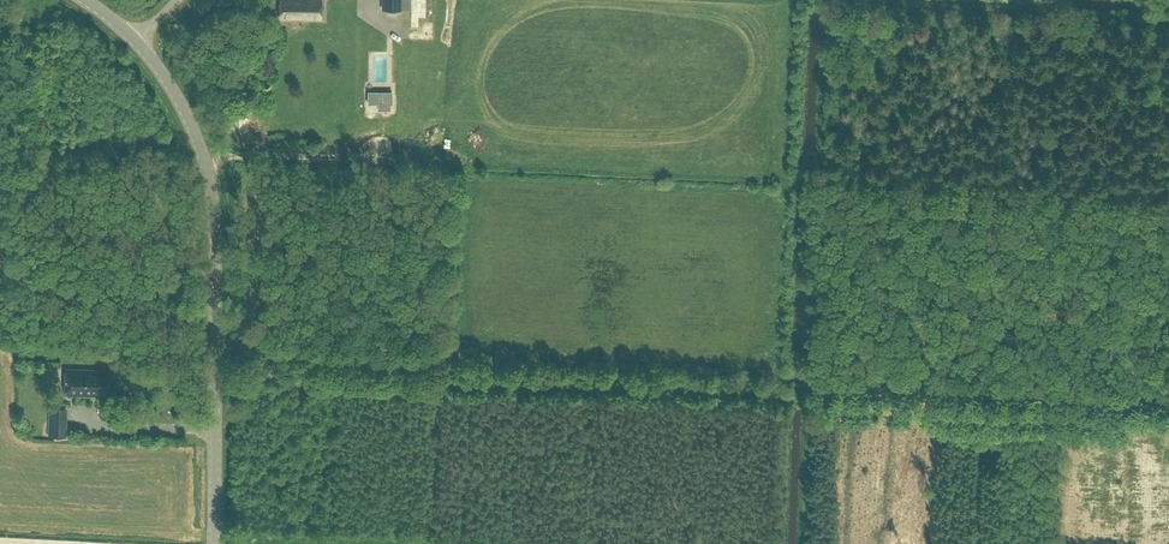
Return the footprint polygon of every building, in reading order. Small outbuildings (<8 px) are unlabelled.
[(321,18),(321,0),(279,0),(279,18),(321,18)] [(383,8),(402,8),(402,0),(383,0),(383,8)] [(66,369),(65,393),(108,394),(109,370),(66,369)] [(64,436),(64,422),(50,421),(49,436),(64,436)]
